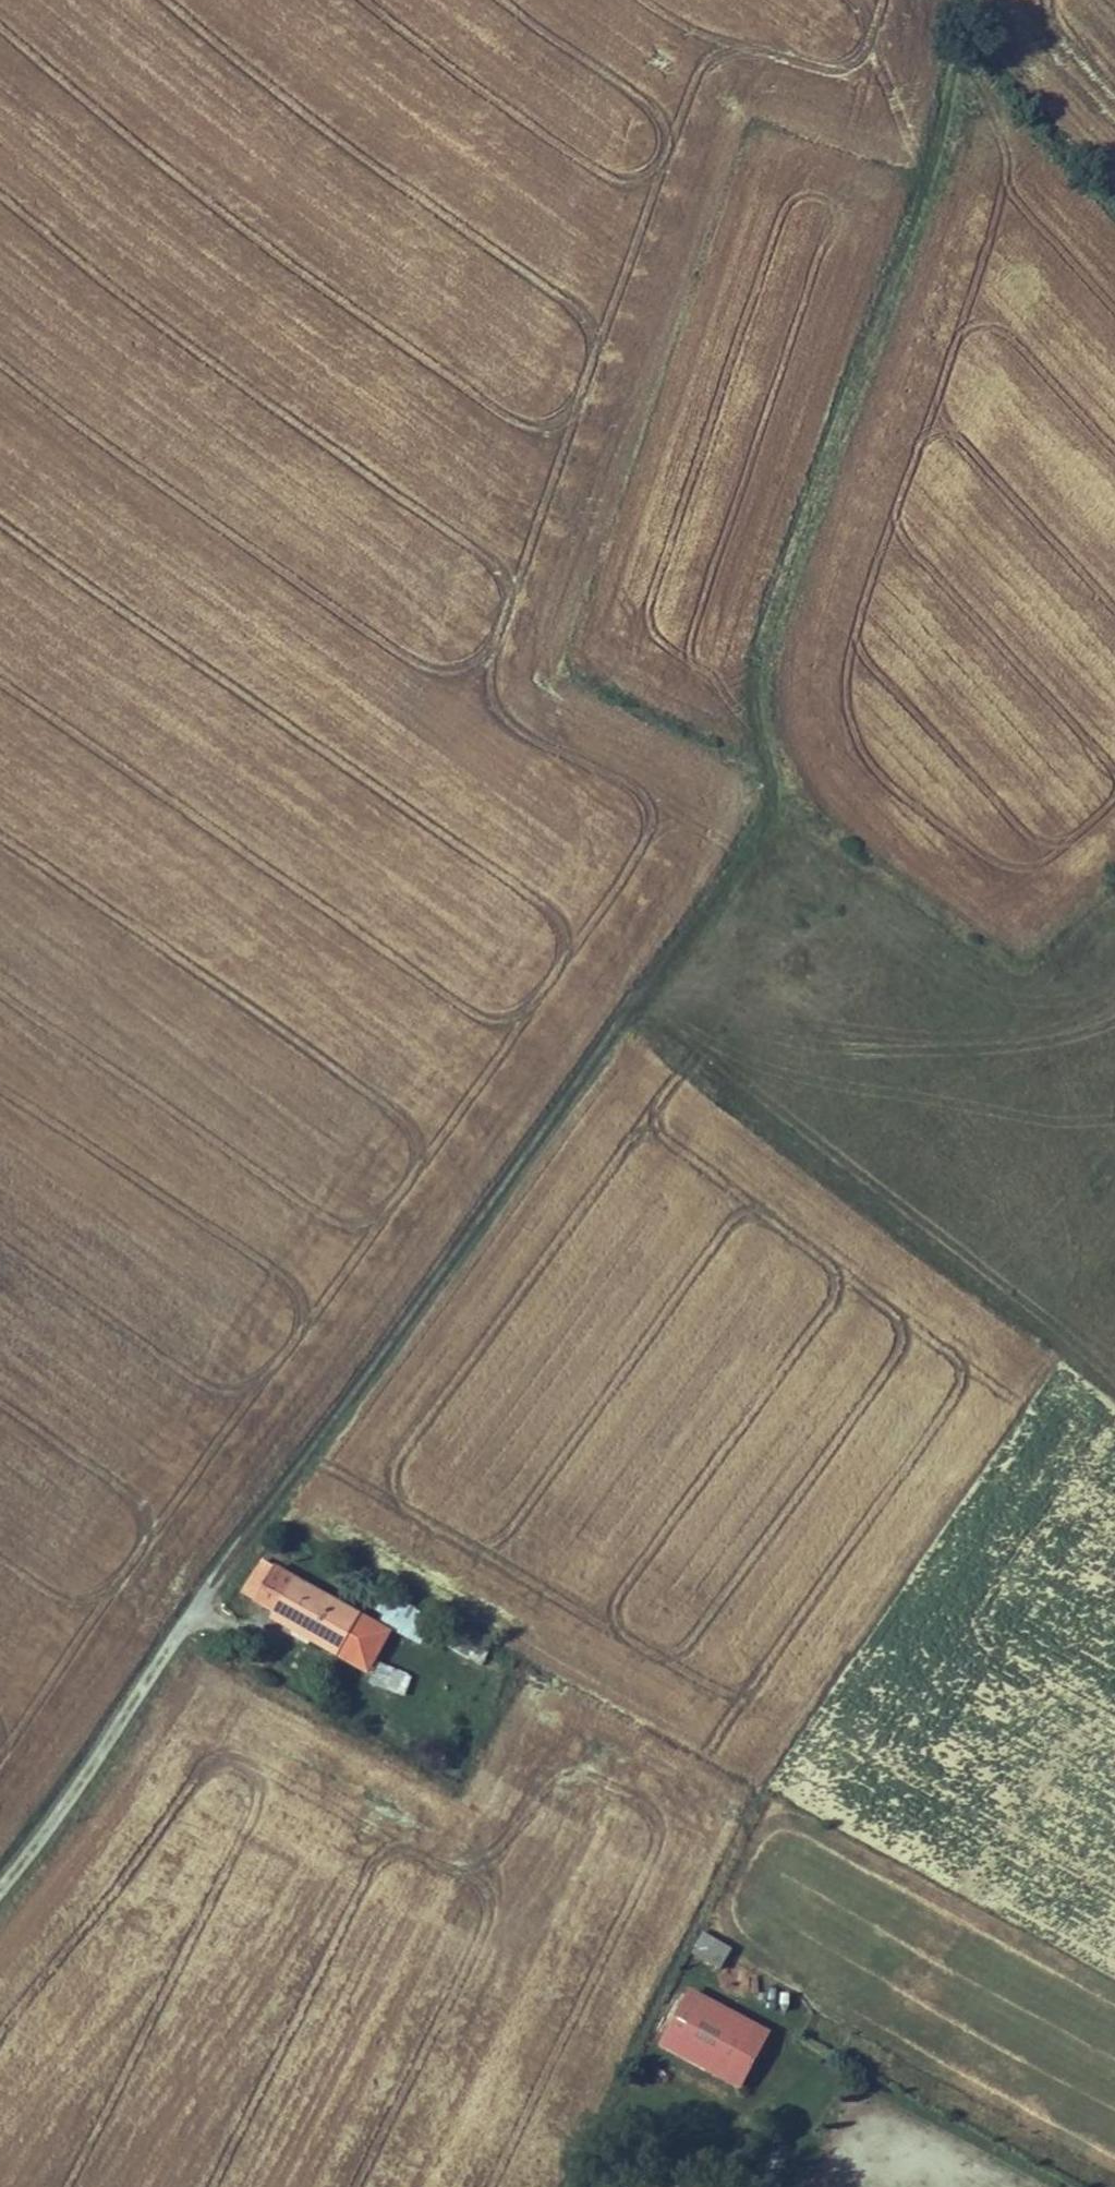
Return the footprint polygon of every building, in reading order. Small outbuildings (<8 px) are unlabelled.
[(290,1635),(354,1670),(366,1646),(380,1654),(389,1636),(270,1571),(253,1602),(296,1625),(290,1635)] [(481,1638),(392,1589),(387,1599),(369,1589),(363,1603),(467,1663),(481,1638)] [(368,1677),(380,1654),(366,1646),(354,1670),(368,1677)] [(702,1987),(768,2023),(783,2000),(721,1960),(702,1987)] [(688,2007),(752,2048),(768,2023),(702,1987),(688,2007)] [(782,2031),(768,2023),(752,2048),(766,2058),(782,2031)]
